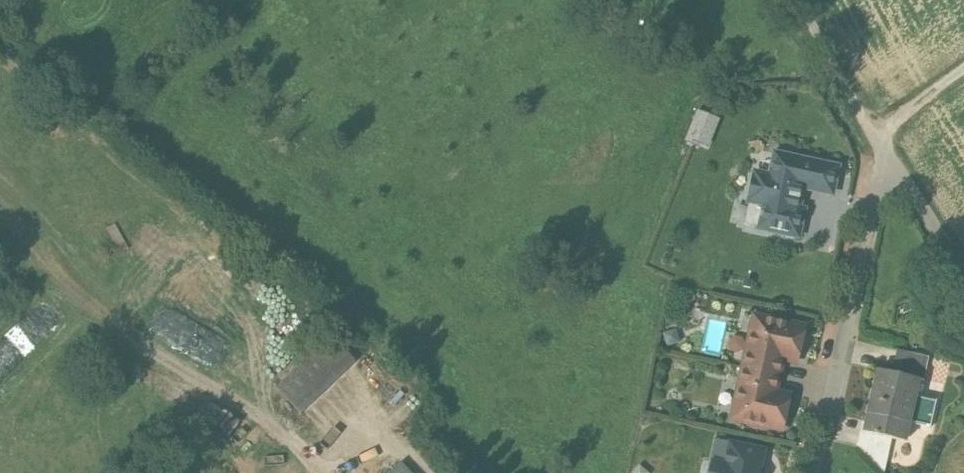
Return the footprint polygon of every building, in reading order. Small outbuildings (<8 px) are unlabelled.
[(780,155),(775,154),(770,176),(755,173),(749,203),(764,206),(759,229),(798,237),(804,210),(796,209),(801,187),(832,194),(838,167),(790,157),(790,155),(780,153),(780,155)] [(802,327),(753,317),(742,368),(777,376),(781,359),(795,362),(802,327)] [(331,335),(274,387),(297,411),(353,359),(331,335)] [(928,357),(902,351),(897,374),(918,379),(923,380),(928,357)] [(777,376),(742,368),(731,419),(780,430),(787,395),(774,392),(777,376)] [(897,374),(877,370),(863,434),(867,435),(891,440),(893,441),(894,436),(900,428),(907,429),(908,423),(929,427),(935,400),(915,395),(918,379),(897,374)] [(891,440),(867,435),(863,452),(883,472),(891,440)] [(764,451),(725,442),(720,463),(713,461),(711,472),(759,472),(764,451)] [(401,464),(391,472),(409,472),(401,464)]
